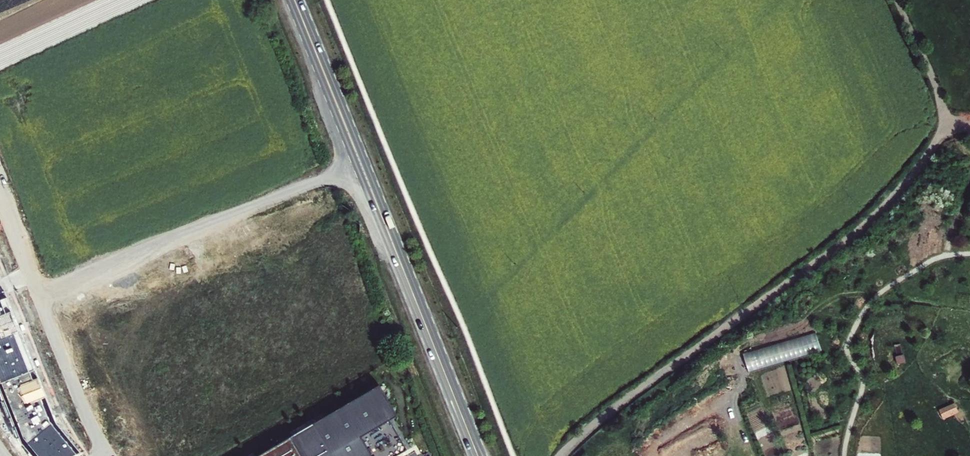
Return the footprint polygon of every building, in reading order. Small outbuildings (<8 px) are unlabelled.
[(0,293),(0,390),(21,444),(32,455),(78,455),(82,455),(55,423),(4,291),(0,293)] [(816,332),(741,352),(747,372),(821,353),(816,332)] [(382,384),(259,455),(398,455),(410,449),(393,420),(400,415),(382,384)] [(954,403),(938,411),(943,420),(959,413),(954,403)]
